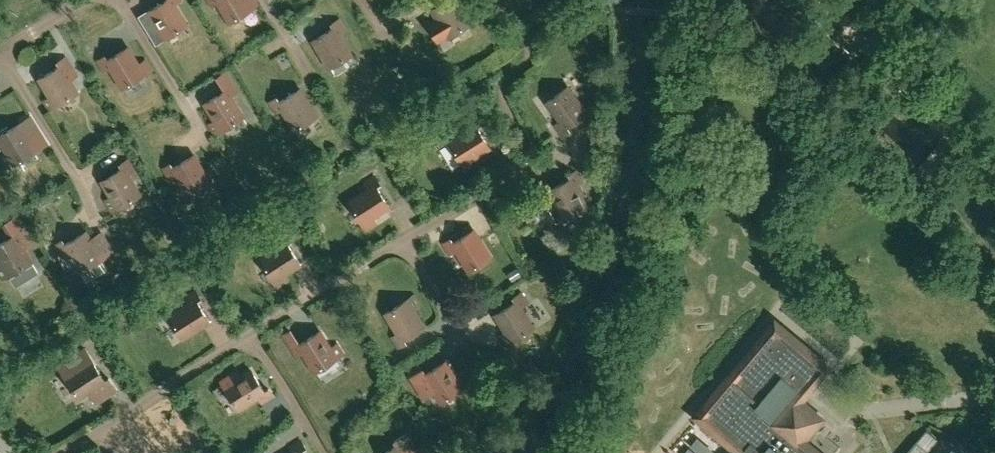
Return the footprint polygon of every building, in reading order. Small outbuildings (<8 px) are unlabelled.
[(187,24),(175,4),(181,1),(180,0),(168,0),(149,11),(159,28),(153,32),(159,42),(187,24)] [(212,5),(218,2),(230,22),(258,5),(255,0),(209,0),(212,5)] [(426,23),(438,42),(448,36),(471,23),(459,3),(464,0),(449,0),(432,10),(436,17),(426,23)] [(330,67),(352,54),(340,34),(345,30),(339,20),(333,24),(335,28),(314,41),(330,67)] [(139,65),(129,47),(108,61),(105,56),(99,60),(105,71),(111,68),(123,88),(151,70),(145,61),(139,65)] [(40,79),(50,96),(44,100),(50,109),(78,92),(66,72),(72,69),(65,58),(59,62),(61,66),(40,79)] [(226,91),(205,104),(216,121),(210,124),(216,134),(244,116),(231,97),(237,93),(224,72),(217,76),(226,91)] [(563,135),(569,131),(566,127),(587,112),(568,87),(547,102),(561,121),(556,125),(563,135)] [(317,116),(301,89),(279,102),(277,98),(270,102),(277,113),(282,109),(294,129),(317,116)] [(467,170),(477,164),(473,158),(490,148),(477,127),(481,124),(477,118),(466,124),(470,130),(450,142),(467,170)] [(20,124),(0,136),(0,145),(2,144),(15,164),(43,147),(37,137),(31,141),(20,124)] [(205,172),(195,155),(173,168),(171,164),(164,168),(171,179),(176,175),(189,195),(217,178),(211,169),(205,172)] [(124,168),(102,181),(113,198),(107,202),(113,211),(141,194),(129,174),(134,171),(128,160),(121,164),(124,168)] [(557,221),(587,206),(577,185),(582,182),(577,171),(570,174),(572,179),(550,190),(559,208),(552,211),(557,221)] [(367,230),(377,224),(373,218),(390,207),(376,186),(380,183),(376,177),(366,184),(369,189),(350,202),(367,230)] [(20,242),(25,238),(19,228),(12,232),(15,236),(0,245),(0,259),(4,266),(0,268),(0,273),(4,279),(9,275),(16,286),(39,273),(20,242)] [(491,256),(475,230),(453,243),(451,239),(445,243),(451,254),(457,250),(469,270),(491,256)] [(103,259),(87,232),(65,245),(63,241),(56,244),(63,255),(68,252),(80,272),(103,259)] [(278,287),(288,281),(284,275),(301,264),(287,243),(291,240),(287,234),(277,241),(280,246),(260,259),(278,287)] [(105,258),(88,273),(102,289),(120,274),(105,258)] [(513,281),(522,275),(517,268),(508,273),(513,281)] [(184,338),(210,322),(197,301),(201,298),(197,292),(186,298),(189,304),(170,316),(184,338)] [(506,345),(534,327),(522,308),(528,304),(521,294),(514,297),(517,301),(496,315),(506,332),(500,336),(506,345)] [(400,347),(406,343),(404,339),(425,326),(414,309),(420,305),(414,296),(386,313),(399,333),(393,337),(400,347)] [(803,440),(815,426),(802,400),(803,399),(829,367),(775,322),(702,410),(739,441),(729,452),(819,452),(803,440)] [(289,329),(283,333),(291,345),(297,355),(303,352),(315,371),(343,354),(337,344),(332,348),(321,331),(300,345),(297,341),(289,329)] [(105,381),(92,360),(75,371),(71,365),(62,371),(80,399),(89,393),(95,403),(117,390),(109,378),(105,381)] [(413,377),(426,397),(435,391),(441,401),(469,384),(464,376),(457,378),(447,361),(426,375),(423,370),(417,374),(413,377)] [(265,392),(252,370),(226,387),(240,409),(259,397),(263,402),(273,395),(269,389),(265,392)] [(928,451),(937,439),(926,429),(906,452),(930,452),(928,451)] [(409,433),(402,437),(395,441),(398,445),(386,452),(422,452),(409,433)] [(302,450),(306,447),(302,441),(291,448),(295,452),(304,452),(302,450)]
